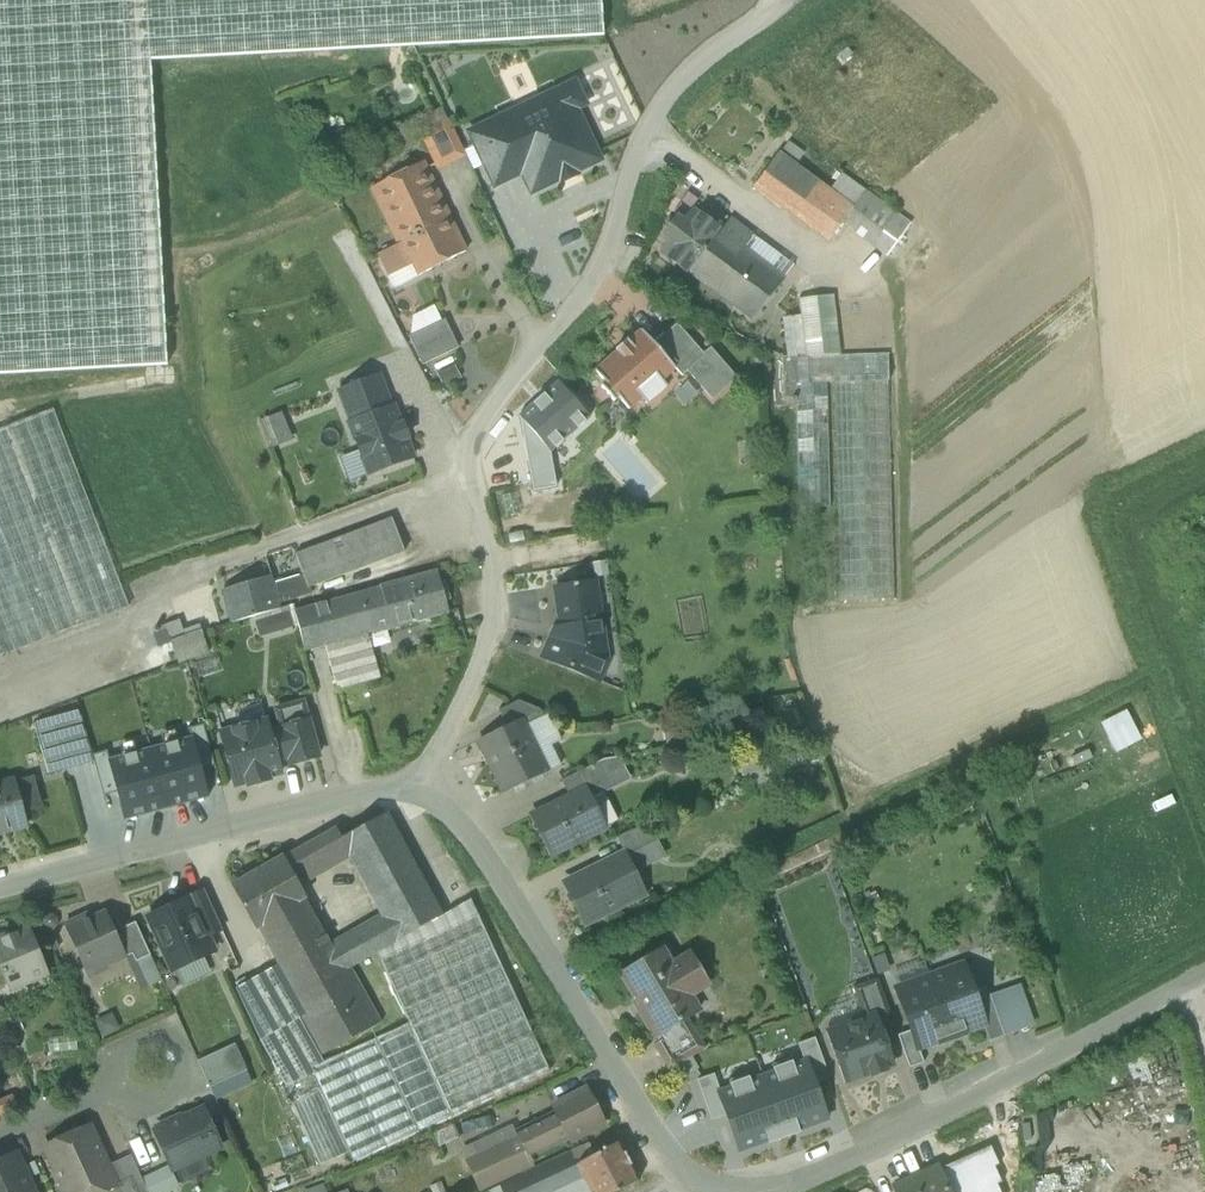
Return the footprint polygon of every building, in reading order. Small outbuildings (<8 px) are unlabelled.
[(166,367),(149,63),(601,39),(599,0),(0,0),(0,376),(166,367)] [(583,105),(573,84),(557,92),(561,101),(546,108),(551,120),(526,132),(520,120),(503,128),(501,129),(521,172),(531,192),(560,179),(562,182),(564,181),(561,173),(569,169),(572,177),(575,175),(574,172),(598,161),(573,109),(583,105)] [(557,92),(499,119),(503,128),(520,120),(526,132),(551,120),(546,108),(561,101),(557,92)] [(433,127),(427,115),(399,129),(406,142),(420,135),(437,171),(464,157),(447,120),(433,127)] [(501,129),(503,128),(499,119),(470,133),(494,185),(521,172),(501,129)] [(852,209),(778,154),(754,186),(828,242),(842,224),(853,209),(852,209)] [(422,162),(370,189),(397,246),(398,246),(449,219),(422,162)] [(863,192),(852,209),(853,209),(842,224),(868,244),(890,213),(863,192)] [(720,232),(692,211),(683,224),(676,218),(663,236),(670,241),(661,254),(689,274),(720,232)] [(449,219),(398,246),(397,246),(378,255),(388,276),(408,267),(414,279),(465,252),(449,219)] [(720,232),(689,274),(752,321),(783,280),(742,250),(753,236),(730,219),(720,232)] [(408,267),(388,276),(387,277),(393,289),(414,280),(414,279),(408,267)] [(832,295),(798,299),(800,317),(805,358),(839,357),(832,295)] [(412,318),(410,337),(440,322),(433,307),(412,318)] [(800,317),(783,319),(787,358),(805,358),(800,317)] [(410,337),(408,338),(422,365),(458,348),(444,320),(440,322),(410,337)] [(676,324),(653,344),(675,369),(681,377),(704,356),(676,324)] [(641,331),(628,342),(626,340),(615,350),(616,352),(594,371),(605,384),(600,387),(613,402),(617,398),(628,410),(641,399),(646,404),(667,386),(662,380),(675,369),(653,344),(641,331)] [(787,358),(787,359),(782,359),(783,399),(791,399),(791,402),(795,402),(794,386),(827,385),(832,385),(888,382),(887,356),(839,357),(805,358),(787,358)] [(338,392),(350,423),(390,408),(378,377),(338,392)] [(888,382),(832,385),(839,601),(894,600),(888,382)] [(827,385),(794,386),(795,402),(798,509),(830,508),(827,385)] [(348,424),(368,475),(412,458),(405,440),(408,439),(402,425),(400,425),(392,407),(390,408),(350,423),(348,424)] [(279,410),(254,418),(263,447),(288,439),(279,410)] [(126,606),(52,411),(0,430),(0,654),(126,606)] [(377,525),(341,539),(353,571),(389,556),(377,525)] [(341,539),(296,556),(304,578),(308,588),(353,571),(341,539)] [(436,572),(379,588),(360,594),(371,634),(372,634),(448,613),(436,572)] [(304,578),(288,583),(293,599),(309,594),(308,588),(304,578)] [(271,581),(223,595),(231,623),(279,610),(278,604),(273,587),(271,581)] [(594,582),(555,588),(560,617),(559,617),(561,630),(559,636),(550,637),(541,658),(597,681),(606,659),(603,641),(600,623),(601,623),(594,582)] [(288,583),(273,587),(278,604),(293,599),(288,583)] [(360,594),(295,612),(305,652),(325,646),(367,635),(371,634),(360,594)] [(167,630),(53,669),(64,699),(178,660),(167,630)] [(367,635),(325,646),(337,692),(380,680),(367,635)] [(517,701),(497,711),(505,728),(521,720),(525,727),(543,718),(539,710),(517,701)] [(1123,709),(1097,722),(1112,752),(1138,739),(1123,709)] [(79,712),(34,724),(48,775),(93,763),(79,712)] [(543,718),(525,727),(547,772),(560,767),(551,747),(562,742),(549,715),(543,718)] [(277,718),(218,732),(231,787),(290,773),(277,718)] [(505,728),(479,741),(504,793),(547,772),(525,727),(521,720),(505,728)] [(591,767),(561,781),(569,798),(582,792),(583,792),(599,784),(591,767)] [(16,784),(24,815),(41,810),(33,780),(16,784)] [(0,788),(0,835),(27,828),(24,815),(16,784),(0,788)] [(569,798),(530,817),(549,855),(606,827),(606,826),(600,829),(583,792),(582,792),(569,798)] [(442,916),(386,813),(341,838),(339,839),(349,857),(380,915),(395,943),(442,916)] [(658,841),(650,824),(641,827),(616,839),(624,855),(625,856),(625,857),(658,841)] [(336,830),(295,853),(306,873),(322,864),(325,870),(349,857),(339,839),(341,838),(336,830)] [(658,841),(625,857),(634,874),(667,858),(658,841)] [(295,853),(283,860),(294,880),(306,873),(295,853)] [(624,855),(564,885),(584,923),(652,890),(651,889),(638,895),(620,858),(625,856),(624,855)] [(283,860),(233,888),(254,927),(257,925),(302,900),(304,899),(294,880),(283,860)] [(191,896),(147,914),(170,970),(214,952),(191,896)] [(328,945),(302,900),(257,925),(306,1015),(300,1019),(321,1057),(374,1027),(343,972),(328,945)] [(395,943),(376,954),(408,1024),(324,1063),(311,1069),(313,1073),(284,1086),(282,1087),(287,1097),(290,1104),(319,1166),(348,1153),(353,1162),(549,1072),(470,900),(442,916),(395,943)] [(106,914),(77,927),(75,922),(64,926),(84,971),(103,963),(104,967),(125,958),(114,933),(106,914)] [(380,915),(328,945),(343,972),(350,968),(376,954),(395,943),(380,915)] [(134,923),(114,933),(125,958),(132,955),(135,962),(149,956),(134,923)] [(9,936),(8,934),(0,937),(0,965),(8,986),(10,990),(46,976),(27,929),(9,936)] [(688,1021),(702,1012),(695,999),(711,990),(691,954),(674,964),(665,949),(618,977),(632,1001),(630,1003),(652,1041),(688,1021)] [(0,965),(0,989),(8,986),(0,965)] [(967,965),(929,978),(951,1040),(959,1037),(958,1034),(982,1025),(984,1025),(975,1001),(971,990),(975,988),(967,965)] [(380,1024),(350,968),(343,972),(374,1027),(380,1024)] [(929,978),(895,990),(910,1031),(916,1049),(918,1048),(943,1039),(944,1042),(951,1040),(929,978)] [(891,1020),(877,980),(853,988),(864,1020),(874,1016),(878,1025),(891,1020)] [(989,996),(975,1001),(984,1025),(982,1025),(989,1043),(1004,1037),(989,996)] [(864,1020),(828,1033),(845,1082),(870,1073),(871,1077),(885,1072),(884,1068),(892,1066),(878,1025),(874,1016),(864,1020)] [(300,1019),(259,1042),(284,1086),(313,1073),(311,1069),(324,1063),(321,1057),(300,1019)] [(688,1021),(652,1041),(669,1070),(704,1049),(688,1021)] [(910,1031),(897,1036),(909,1069),(923,1063),(918,1048),(916,1049),(910,1031)] [(701,1076),(727,1154),(822,1121),(809,1083),(825,1078),(812,1039),(701,1076)] [(213,1099),(251,1080),(231,1041),(193,1060),(213,1099)] [(287,1097),(282,1087),(278,1089),(283,1099),(287,1097)] [(587,1090),(553,1107),(556,1112),(570,1139),(571,1142),(605,1123),(587,1090)] [(204,1110),(154,1133),(171,1170),(220,1147),(204,1110)] [(556,1112),(516,1130),(520,1138),(529,1158),(531,1157),(570,1139),(556,1112)] [(467,1163),(520,1138),(516,1130),(513,1123),(460,1149),(467,1163)] [(45,1148),(55,1169),(52,1174),(56,1183),(62,1184),(65,1191),(103,1191),(105,1191),(115,1187),(106,1167),(88,1128),(45,1148)] [(533,1164),(531,1157),(529,1158),(520,1138),(467,1163),(480,1189),(533,1164)] [(577,1164),(591,1191),(619,1191),(639,1182),(619,1144),(587,1159),(577,1164)] [(520,1176),(527,1191),(591,1191),(577,1164),(587,1159),(581,1147),(520,1176)] [(0,1162),(0,1191),(31,1191),(15,1155),(0,1162)] [(106,1167),(115,1187),(105,1191),(106,1191),(146,1191),(130,1156),(106,1167)] [(894,1190),(895,1191),(948,1191),(938,1170),(894,1190)] [(144,1180),(150,1191),(168,1191),(172,1190),(163,1171),(144,1180)] [(488,1191),(527,1191),(520,1176),(488,1191)] [(320,1184),(301,1190),(301,1191),(323,1191),(320,1184)]
